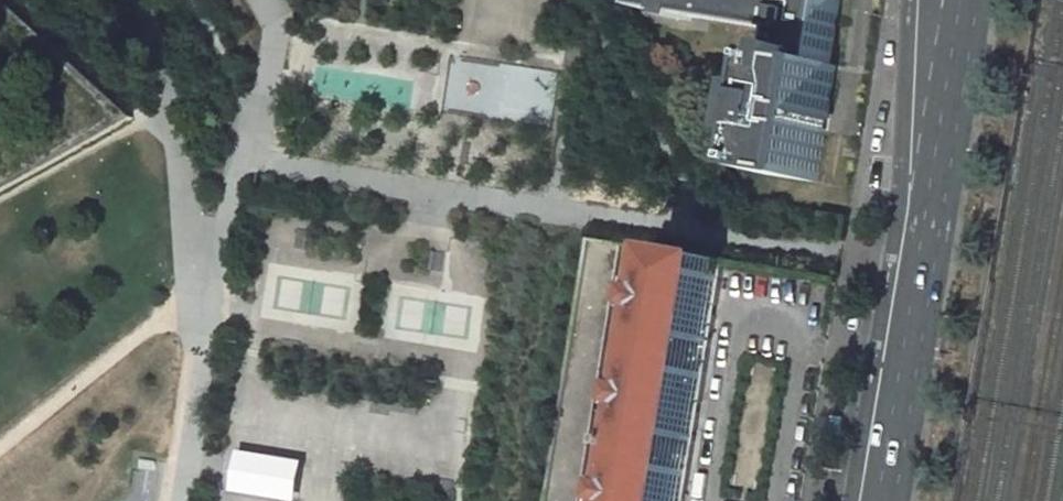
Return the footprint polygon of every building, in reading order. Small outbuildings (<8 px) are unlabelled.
[(648,10),(674,14),(675,18),(691,21),(693,16),(792,33),(789,59),(785,58),(779,91),(769,90),(761,138),(769,140),(763,174),(817,183),(837,65),(830,64),(841,0),(650,0),(648,10)] [(592,238),(548,500),(579,500),(622,243),(592,238)] [(673,252),(632,500),(684,500),(724,261),(673,252)] [(275,500),(300,500),(306,462),(238,452),(232,495),(275,500)]
